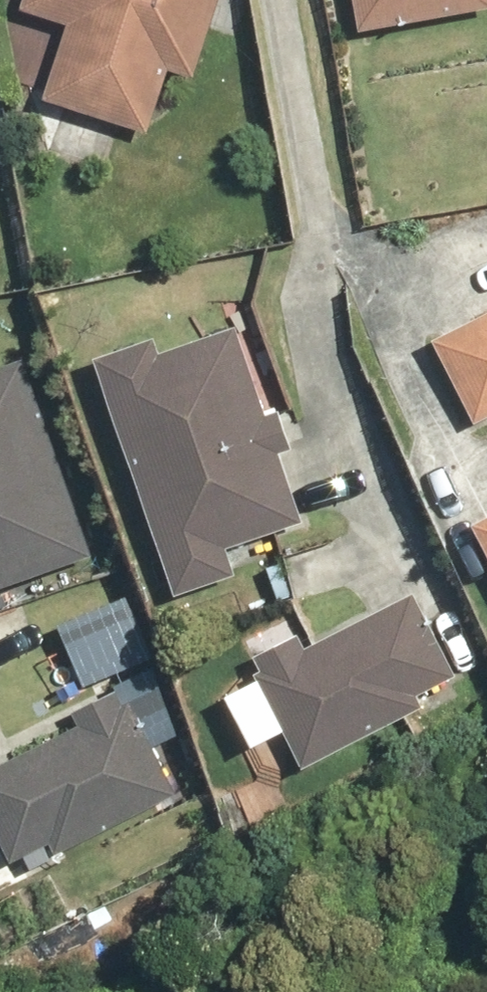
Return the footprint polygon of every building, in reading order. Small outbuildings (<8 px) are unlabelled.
[(220,0),(29,0),(27,10),(68,21),(44,106),(151,135),(169,70),(198,77),(220,0)] [(359,36),(486,12),(486,0),(352,0),(359,36)] [(435,342),(477,423),(486,418),(486,315),(435,342)] [(154,337),(96,356),(178,594),(235,574),(227,551),(305,524),(280,451),(292,448),(279,410),(267,414),(237,327),(159,353),(154,337)] [(0,366),(0,589),(94,558),(27,357),(0,366)] [(475,525),(486,550),(486,519),(475,525)] [(298,631),(246,658),(302,768),(425,706),(419,694),(459,673),(418,592),(307,648),(298,631)] [(0,763),(0,832),(14,860),(49,842),(57,859),(182,798),(126,686),(72,713),(78,724),(0,763)]
